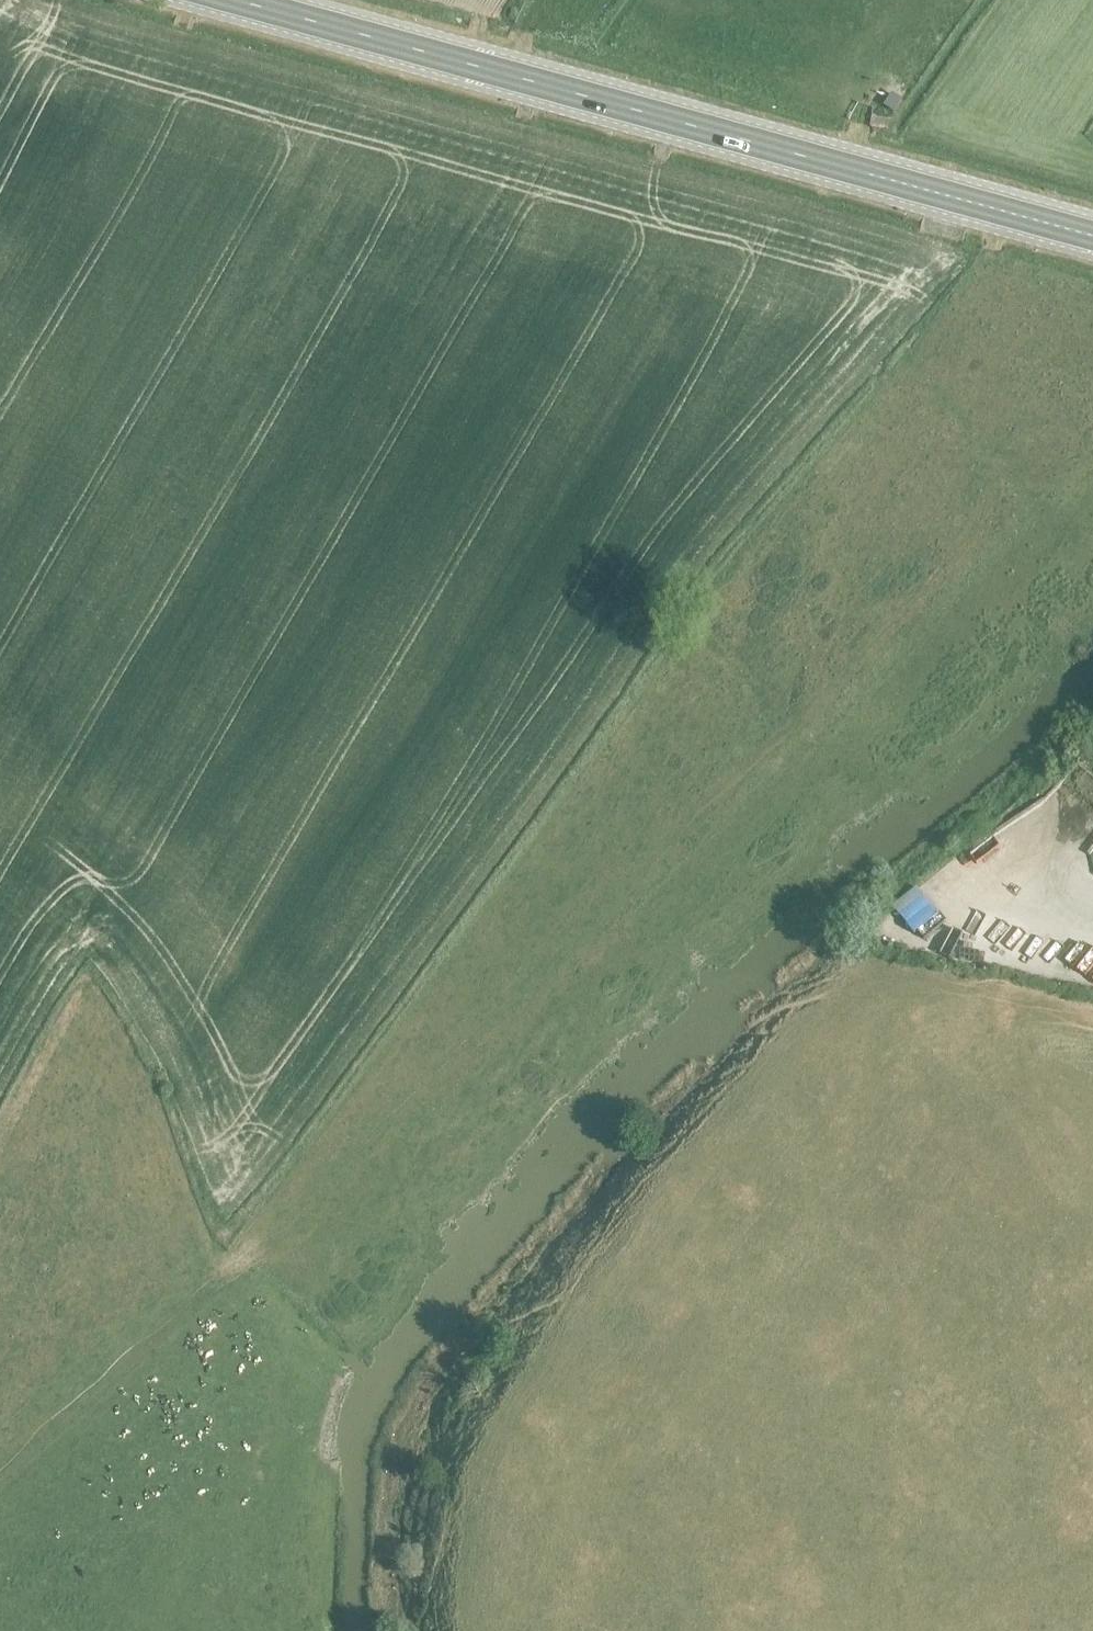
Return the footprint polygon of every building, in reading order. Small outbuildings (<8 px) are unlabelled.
[(893,94),(884,106),(895,113),(904,101),(893,94)] [(969,915),(955,924),(945,908),(938,913),(930,902),(903,919),(914,937),(929,928),(937,940),(947,934),(952,943),(977,928),(969,915)]
